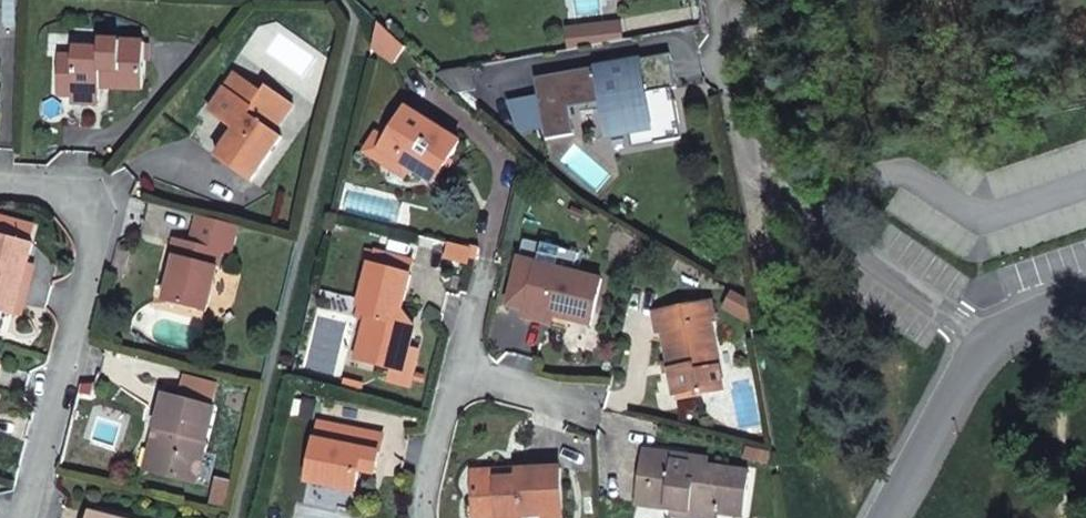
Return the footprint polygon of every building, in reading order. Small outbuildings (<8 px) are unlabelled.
[(609,44),(622,42),(619,26),(606,28),(609,44)] [(609,44),(606,28),(569,35),(572,51),(609,44)] [(74,58),(60,57),(59,83),(73,84),(72,97),(100,98),(101,88),(101,83),(110,83),(110,88),(143,90),(145,43),(101,41),(101,50),(75,49),(74,58)] [(670,55),(535,79),(546,140),(574,135),(569,108),(602,102),(604,113),(608,135),(629,131),(651,128),(654,144),(681,139),(675,101),(666,102),(664,92),(673,90),(676,90),(670,55)] [(235,94),(245,80),(237,74),(227,88),(235,94)] [(235,94),(227,88),(210,113),(227,124),(231,118),(240,125),(236,131),(217,158),(251,182),(282,137),(275,132),(294,105),(267,87),(263,92),(245,80),(235,94)] [(73,84),(59,83),(58,96),(72,97),(73,84)] [(666,102),(675,101),(673,90),(664,92),(666,102)] [(72,97),(72,103),(100,105),(100,98),(72,97)] [(410,168),(435,184),(461,142),(406,108),(387,140),(381,149),(410,168)] [(231,118),(227,124),(236,131),(240,125),(231,118)] [(632,148),(654,144),(651,128),(629,131),(632,148)] [(387,140),(378,135),(366,153),(405,177),(410,168),(381,149),(387,140)] [(199,216),(199,217),(192,243),(181,240),(172,277),(165,302),(207,313),(222,252),(232,255),(239,227),(199,216)] [(15,316),(33,244),(0,236),(0,312),(15,316)] [(166,275),(172,277),(181,240),(175,239),(166,275)] [(469,257),(470,249),(450,245),(446,258),(467,263),(469,257)] [(556,318),(590,326),(602,279),(574,273),(579,254),(543,245),(538,264),(526,310),(556,318)] [(479,249),(470,246),(470,249),(469,257),(476,259),(479,249)] [(374,250),(370,264),(411,275),(415,261),(374,250)] [(411,275),(370,264),(359,306),(369,308),(362,338),(368,349),(365,361),(394,370),(399,348),(408,350),(414,328),(398,323),(411,275)] [(729,309),(751,321),(747,298),(738,292),(729,309)] [(659,333),(663,331),(676,395),(698,391),(699,395),(723,391),(710,322),(716,322),(712,303),(655,313),(659,333)] [(556,318),(526,310),(524,318),(554,326),(556,318)] [(362,338),(356,359),(365,361),(368,349),(362,338)] [(399,348),(394,370),(403,372),(408,350),(399,348)] [(187,377),(181,400),(215,408),(222,386),(187,377)] [(344,379),(342,389),(360,394),(363,384),(344,379)] [(181,400),(165,396),(156,429),(163,431),(151,472),(195,484),(215,408),(181,400)] [(304,400),(301,417),(312,419),(316,402),(304,400)] [(308,482),(356,491),(359,470),(354,469),(356,460),(377,464),(382,436),(319,423),(308,482)] [(163,431),(156,429),(145,471),(151,472),(163,431)] [(644,451),(639,482),(653,484),(650,506),(673,510),(690,512),(695,517),(719,517),(720,513),(744,516),(750,473),(709,467),(707,467),(707,470),(690,468),(690,464),(685,457),(644,451)] [(685,457),(690,464),(690,468),(707,470),(707,467),(709,467),(710,461),(685,457)] [(354,469),(359,470),(375,473),(377,464),(356,460),(354,469)] [(474,472),(475,517),(521,517),(545,516),(562,515),(561,469),(518,470),(518,479),(507,479),(507,471),(474,472)] [(518,479),(518,470),(507,471),(507,479),(518,479)] [(231,480),(217,477),(215,484),(229,487),(231,480)] [(653,484),(639,482),(636,504),(650,506),(653,484)] [(215,484),(210,505),(224,508),(229,487),(215,484)] [(673,510),(672,516),(686,517),(695,517),(690,512),(673,510)]
